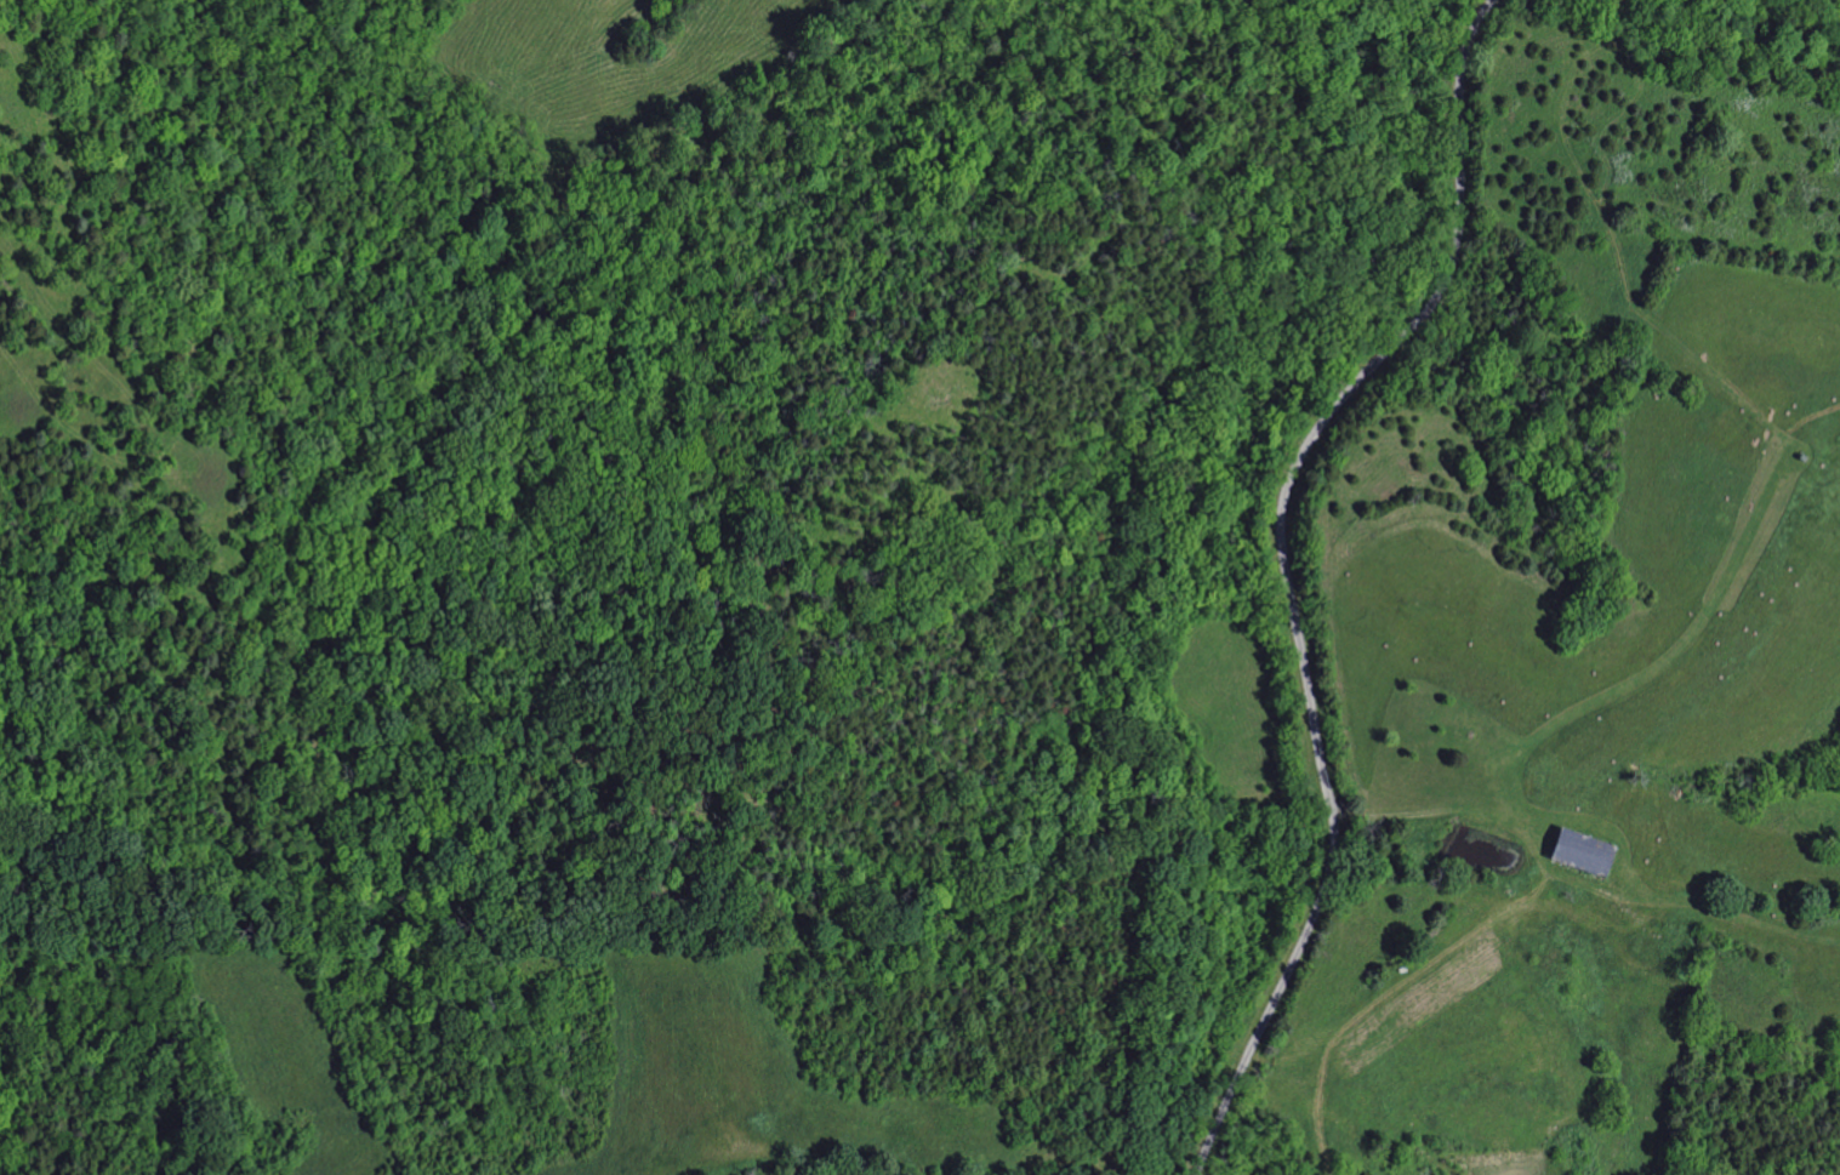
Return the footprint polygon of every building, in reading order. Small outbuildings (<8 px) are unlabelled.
[(1538,857),(1594,875),(1603,844),(1548,827),(1538,857)]
